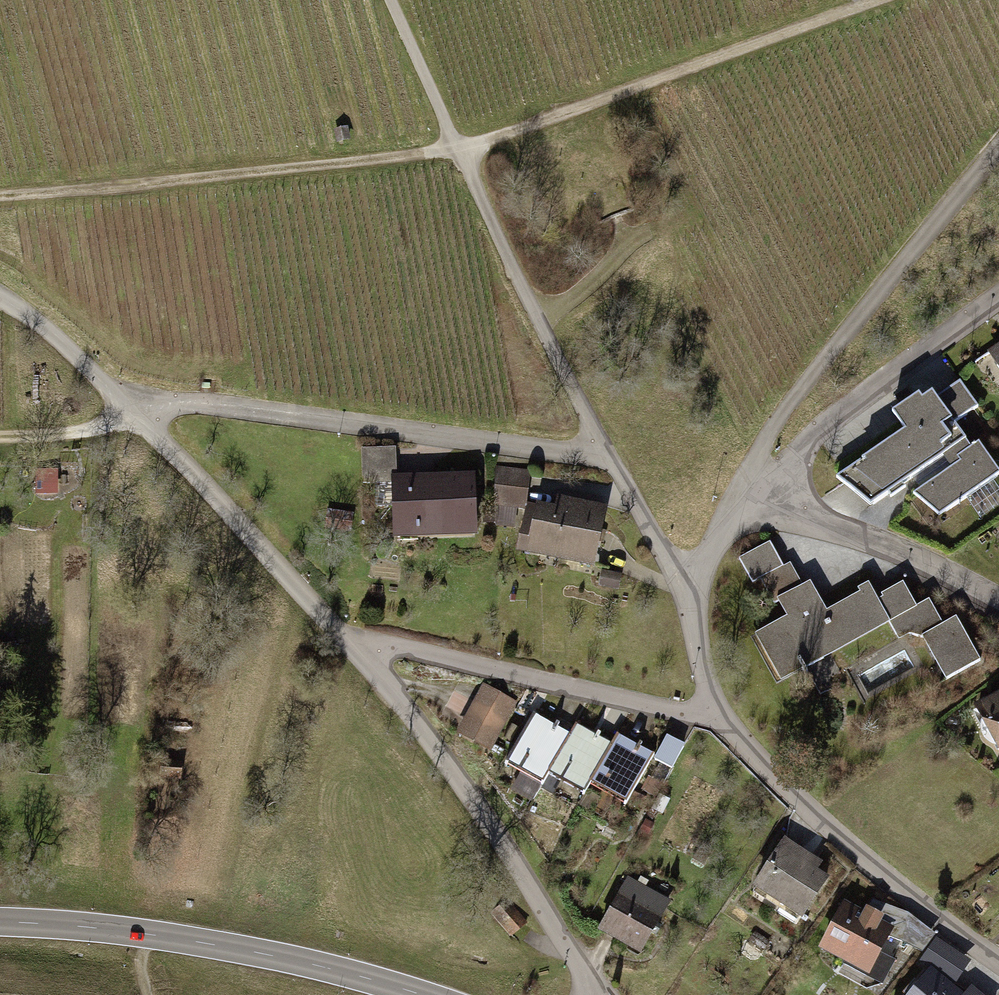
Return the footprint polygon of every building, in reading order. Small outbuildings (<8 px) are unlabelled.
[(336,131),(339,142),(349,140),(347,129),(336,131)] [(845,479),(880,505),(949,459),(960,470),(920,496),(950,516),(998,483),(998,459),(987,443),(979,449),(961,422),(984,405),(966,381),(907,420),(920,434),(845,479)] [(531,473),(495,468),(490,509),(526,514),(531,473)] [(38,474),(38,492),(54,491),(54,474),(38,474)] [(471,479),(394,482),(396,534),(473,531),(471,479)] [(607,507),(534,492),(521,550),(595,566),(607,507)] [(771,544),(740,561),(753,583),(761,579),(777,608),(783,604),(792,621),(759,640),(785,686),(894,627),(906,649),(927,637),(952,682),(990,661),(967,619),(954,626),(938,599),(921,608),(907,583),(881,598),(875,588),(831,612),(815,581),(805,587),(792,564),(784,568),(771,544)] [(519,704),(485,685),(459,733),(494,751),(519,704)] [(456,693),(451,713),(468,717),(472,696),(456,693)] [(981,711),(998,742),(998,700),(981,711)] [(570,734),(535,715),(510,762),(544,780),(548,773),(586,794),(591,785),(626,804),(653,755),(617,735),(610,746),(574,726),(570,734)] [(674,769),(685,745),(668,737),(657,762),(674,769)] [(554,795),(570,803),(577,790),(561,782),(554,795)] [(842,870),(790,839),(761,887),(813,918),(842,870)] [(630,886),(603,932),(638,952),(665,907),(630,886)] [(526,922),(511,903),(495,915),(510,934),(526,922)] [(903,930),(848,905),(826,953),(881,978),(903,930)] [(938,970),(919,994),(970,994),(938,970)]
